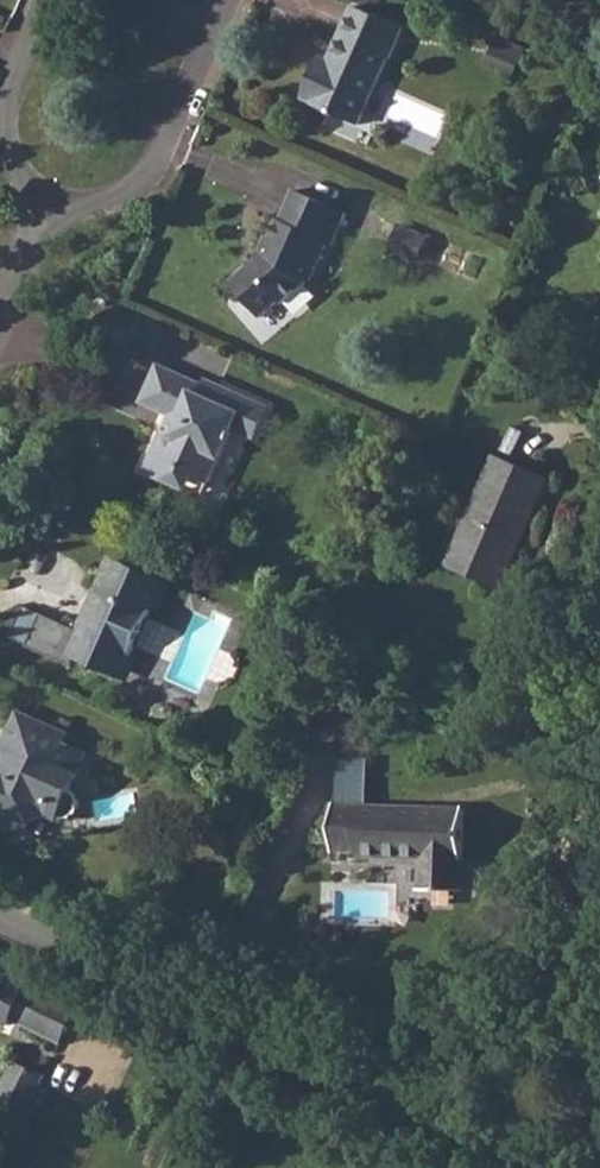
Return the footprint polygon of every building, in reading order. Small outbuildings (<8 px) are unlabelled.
[(325,68),(317,64),(305,93),(328,103),(327,106),(363,123),(393,53),(396,54),(408,25),(355,2),(331,56),(325,68)] [(254,260),(246,268),(227,286),(258,319),(277,302),(280,305),(300,287),(304,278),(307,280),(325,241),(333,244),(348,214),(294,190),(280,221),(276,219),(267,239),(263,237),(256,253),(252,257),(254,260)] [(165,433),(147,472),(178,486),(185,470),(212,482),(235,430),(255,440),(269,409),(209,383),(207,387),(159,366),(141,407),(170,421),(178,424),(172,436),(165,433)] [(546,479),(496,457),(447,567),(496,589),(546,479)] [(43,613),(30,643),(77,664),(81,656),(129,677),(169,587),(117,564),(87,632),(43,613)] [(29,831),(35,817),(47,812),(64,821),(68,821),(73,821),(78,819),(82,814),(84,809),(83,800),(80,796),(75,791),(92,753),(68,743),(72,734),(22,711),(7,742),(0,739),(0,818),(29,831)] [(463,810),(358,806),(334,805),(333,850),(357,851),(357,856),(421,859),(420,877),(420,890),(462,890),(463,810)] [(11,1027),(15,1019),(64,1042),(80,1009),(0,971),(0,1021),(11,1027)] [(0,1098),(0,1099),(29,1113),(45,1078),(16,1065),(0,1098)]
